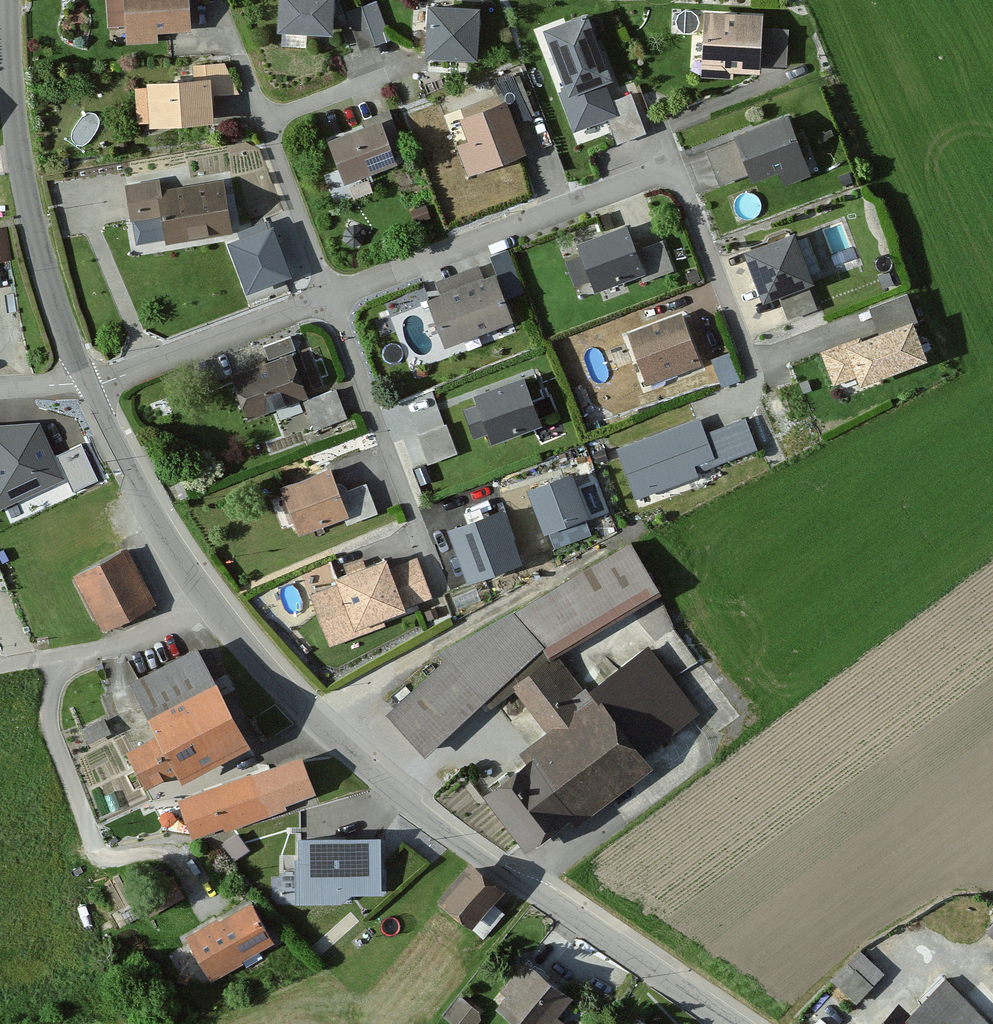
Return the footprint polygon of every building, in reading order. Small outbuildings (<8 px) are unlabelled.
[(120,44),(151,43),(151,33),(187,31),(186,0),(118,0),(120,44)] [(271,31),(330,34),(332,0),(273,0),(271,31)] [(371,4),(382,40),(405,33),(394,0),(384,0),(371,4)] [(371,4),(343,14),(355,49),(382,40),(371,4)] [(481,9),(426,7),(423,56),(478,59),(481,9)] [(704,10),(699,76),(732,78),(732,70),(759,72),(764,14),(704,10)] [(594,11),(535,32),(571,131),(615,115),(603,82),(617,77),(594,11)] [(211,79),(144,83),(147,127),(214,123),(211,79)] [(502,101),(457,119),(464,138),(452,143),(464,174),(521,152),(502,101)] [(733,142),(705,152),(718,190),(771,171),(778,188),(810,177),(788,115),(730,135),(733,142)] [(376,122),(325,141),(340,182),(391,163),(376,122)] [(157,177),(121,184),(127,221),(157,216),(162,243),(228,231),(220,182),(159,192),(157,177)] [(288,270),(270,225),(231,240),(248,285),(288,270)] [(623,229),(575,249),(592,290),(638,271),(642,283),(668,272),(657,244),(633,253),(623,229)] [(794,234),(734,252),(745,288),(757,284),(761,296),(809,282),(794,234)] [(496,275),(424,299),(440,345),(512,321),(496,275)] [(877,332),(819,356),(831,385),(857,375),(861,384),(922,360),(909,329),(918,325),(906,295),(868,310),(877,332)] [(678,315),(624,335),(642,383),(696,363),(678,315)] [(288,337),(261,346),(267,363),(293,353),(288,337)] [(716,386),(735,380),(728,355),(708,361),(716,386)] [(289,356),(228,377),(243,420),(304,399),(289,356)] [(527,381),(471,399),(486,442),(541,424),(527,381)] [(301,402),(310,430),(344,418),(335,391),(301,402)] [(698,418),(614,447),(631,494),(754,451),(743,419),(703,433),(698,418)] [(442,423),(413,434),(425,467),(455,456),(442,423)] [(0,426),(0,510),(66,481),(39,424),(0,426)] [(327,469),(278,487),(294,531),(337,516),(342,530),(378,517),(365,482),(335,492),(327,469)] [(576,473),(526,491),(542,535),(592,517),(576,473)] [(461,508),(430,520),(443,556),(475,544),(461,508)] [(442,665),(380,714),(419,755),(540,646),(546,655),(653,593),(627,544),(512,612),(433,653),(442,665)] [(125,547),(71,574),(98,630),(153,603),(125,547)] [(383,561),(333,578),(336,589),(311,598),(328,648),(407,620),(403,608),(425,601),(413,567),(388,576),(383,561)] [(195,645),(125,679),(153,734),(123,749),(145,794),(244,745),(195,645)] [(472,782),(526,853),(646,762),(639,754),(697,711),(647,646),(584,694),(555,656),(511,689),(542,730),(472,782)] [(297,760),(176,800),(188,838),(309,798),(297,760)] [(245,852),(234,836),(216,848),(228,864),(245,852)] [(377,838),(293,838),(292,908),(337,908),(337,896),(376,896),(377,838)] [(464,864),(436,900),(470,927),(498,891),(464,864)] [(166,876),(133,894),(148,920),(180,902),(166,876)] [(246,903),(186,937),(210,979),(270,946),(246,903)] [(985,931),(992,939),(992,923),(985,931)] [(861,951),(828,983),(849,1004),(881,973),(861,951)] [(522,966),(490,1009),(511,1023),(559,1023),(574,1003),(522,966)] [(942,980),(906,1014),(891,998),(864,1023),(985,1023),(942,980)] [(456,998),(441,1019),(448,1023),(476,1023),(481,1017),(456,998)]
